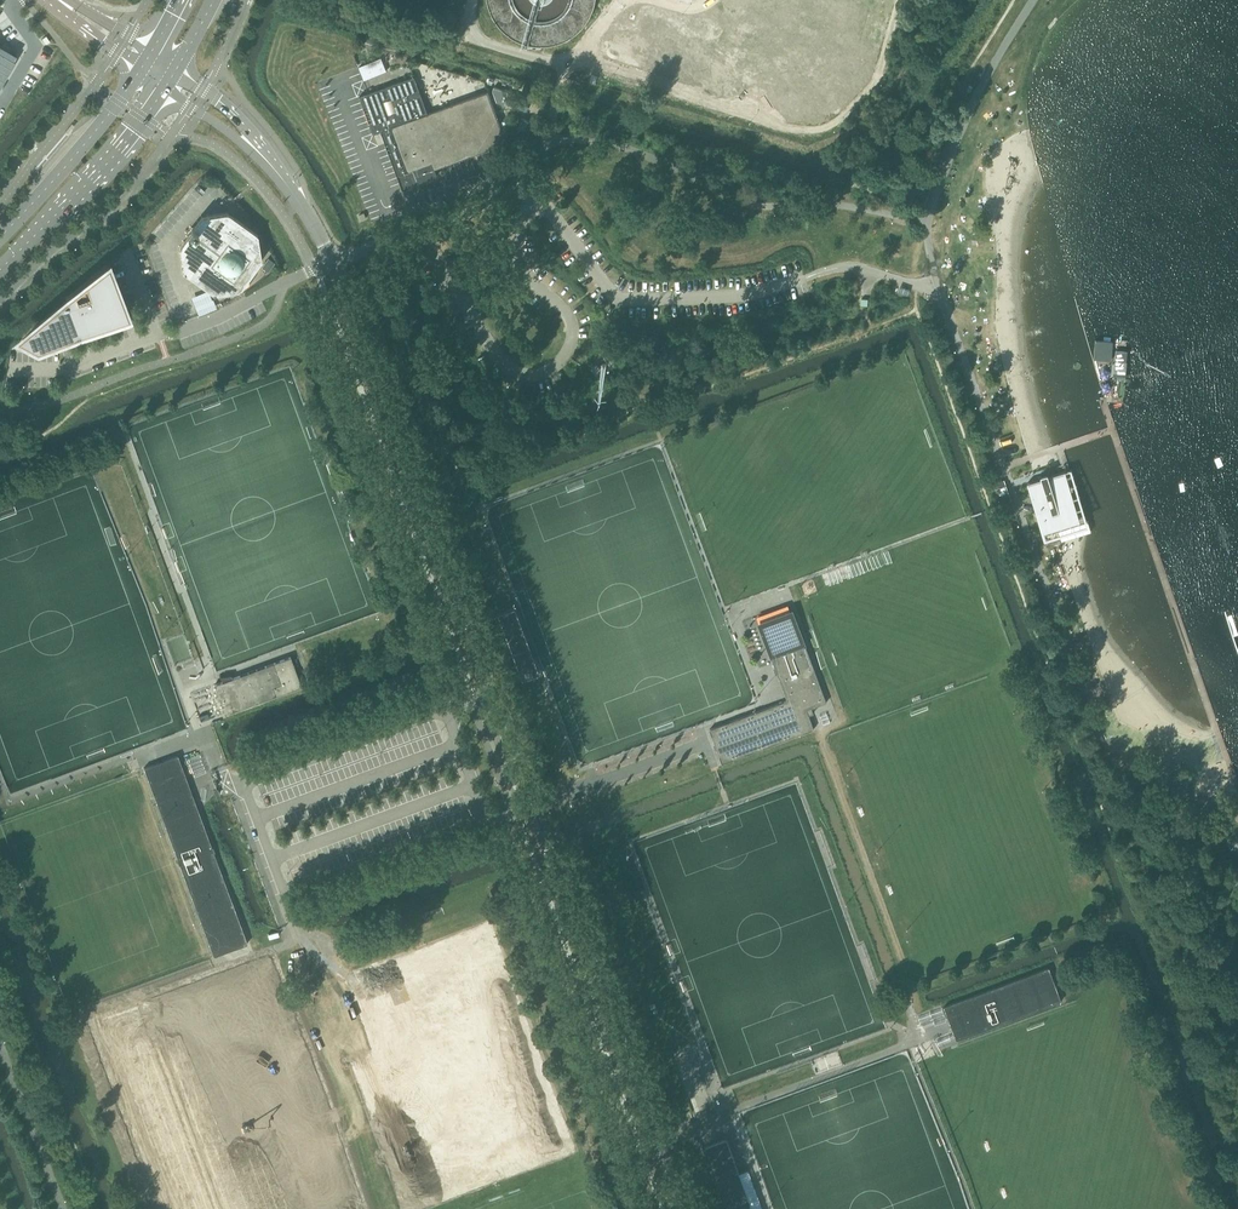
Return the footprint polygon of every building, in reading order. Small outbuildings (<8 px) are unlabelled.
[(507,141),(488,90),(428,112),(415,75),(360,96),(374,133),(383,130),(399,175),(404,173),(409,185),(404,186),(404,187),(438,175),(435,168),(507,141)] [(494,87),(493,90),(497,101),(505,103),(511,105),(527,110),(531,98),(509,91),(494,87)] [(522,117),(516,133),(530,138),(535,122),(522,117)] [(184,272),(214,293),(240,289),(247,279),(250,281),(258,271),(254,269),(262,259),(257,233),(228,212),(208,215),(202,216),(193,227),(192,226),(187,233),(189,234),(180,246),(184,272)] [(268,258),(263,266),(268,270),(274,262),(268,258)] [(128,313),(108,262),(31,326),(32,331),(23,339),(36,346),(37,348),(128,313)] [(1096,340),(1094,359),(1111,360),(1113,342),(1096,340)] [(1117,351),(1115,363),(1126,364),(1128,353),(1128,352),(1117,351)] [(591,367),(598,377),(604,372),(597,363),(591,367)] [(1113,363),(1112,375),(1114,375),(1114,378),(1120,378),(1126,379),(1126,373),(1127,364),(1126,364),(1115,363),(1113,363)] [(1041,474),(1042,478),(1028,482),(1028,484),(1029,483),(1042,525),(1079,513),(1066,472),(1072,470),(1072,469),(1049,476),(1048,472),(1047,472),(1047,473),(1042,475),(1042,474),(1041,474)] [(1006,484),(996,488),(1004,510),(1014,507),(1006,484)] [(795,615),(761,627),(788,700),(782,702),(782,701),(779,702),(780,703),(710,729),(722,762),(814,728),(809,714),(814,713),(812,707),(827,702),(795,615)] [(232,677),(231,674),(221,676),(222,681),(214,684),(225,713),(301,684),(290,656),(232,677)] [(441,674),(435,676),(438,685),(444,683),(441,674)] [(164,762),(160,764),(159,761),(144,767),(178,859),(180,858),(182,863),(180,864),(214,955),(229,950),(228,948),(232,946),(233,948),(248,943),(214,851),(211,852),(210,847),(212,846),(178,755),(163,760),(164,762)] [(951,1024),(957,1039),(1062,1000),(1056,985),(1054,986),(1053,983),(1055,982),(1049,967),(944,1006),(950,1021),(952,1020),(953,1023),(951,1024)] [(535,1023),(524,1027),(529,1041),(540,1037),(535,1023)]
